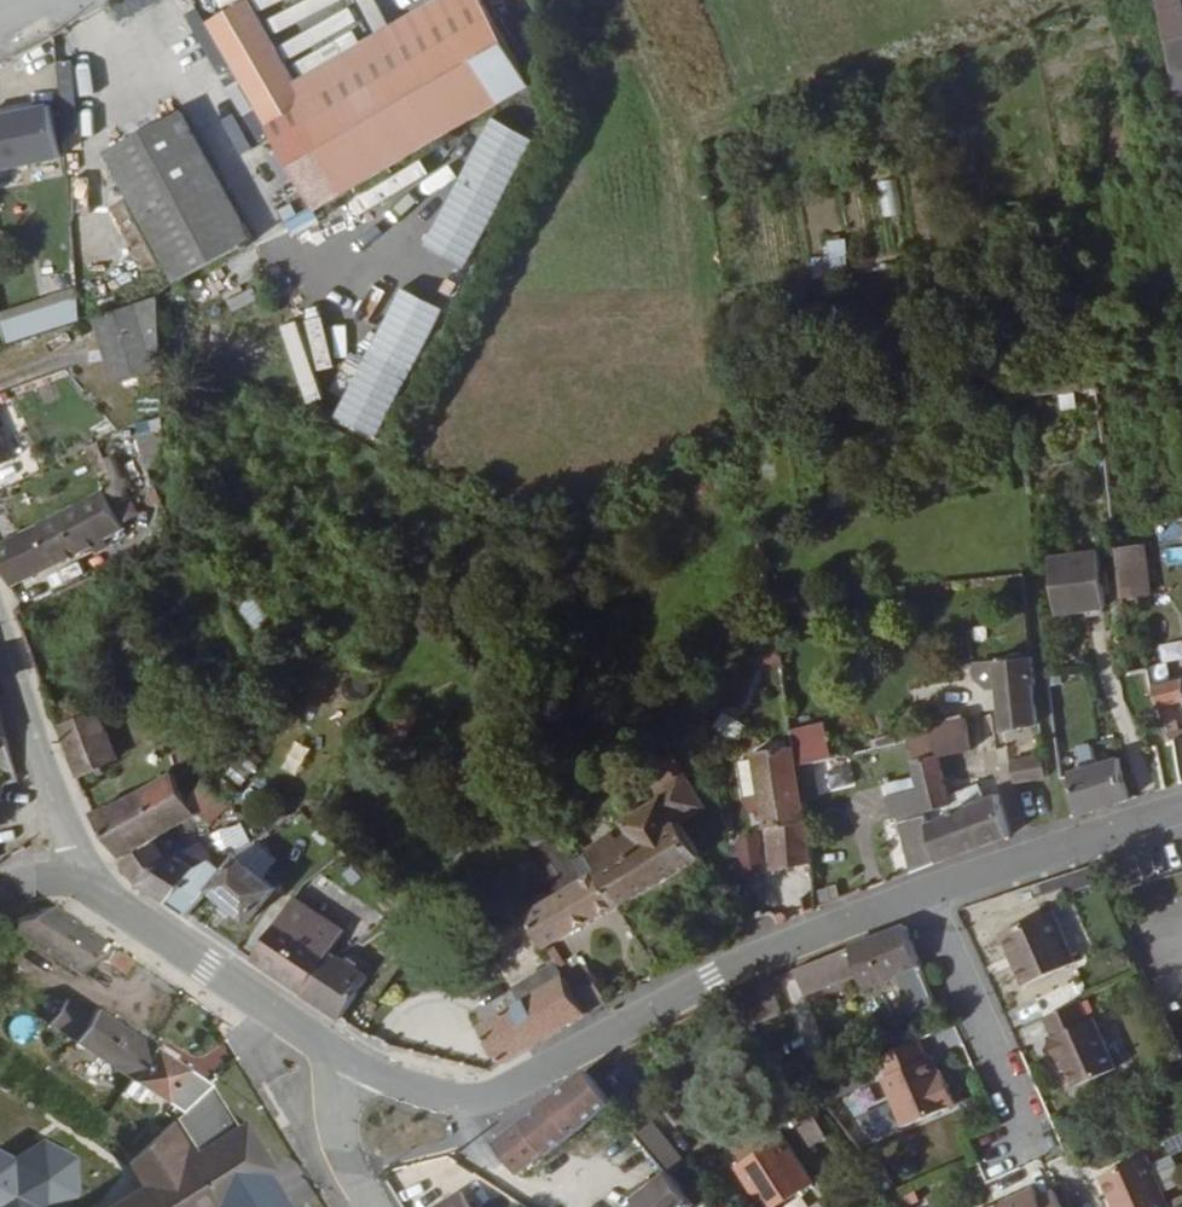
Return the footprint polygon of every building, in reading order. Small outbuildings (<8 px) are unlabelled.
[(206,15),(222,9),(218,0),(201,0),(206,15)] [(553,64),(546,39),(539,44),(512,0),(482,0),(307,103),(246,0),(206,24),(313,203),(553,64)] [(1179,0),(1157,0),(1166,41),(1181,35),(1181,13),(1179,0)] [(163,103),(90,147),(166,275),(238,231),(163,103)] [(0,122),(0,178),(63,164),(53,111),(0,122)] [(795,203),(798,238),(816,236),(812,201),(795,203)] [(80,244),(84,276),(99,274),(95,242),(80,244)] [(81,311),(80,290),(8,314),(13,332),(81,311)] [(157,367),(154,291),(87,313),(108,381),(157,367)] [(392,387),(404,376),(348,316),(336,327),(392,387)] [(346,414),(369,430),(378,416),(356,401),(346,414)] [(140,437),(150,466),(170,460),(161,430),(140,437)] [(10,457),(0,432),(0,461),(10,457)] [(0,537),(0,565),(5,577),(107,528),(109,532),(119,526),(118,521),(126,516),(111,481),(18,527),(0,537)] [(1100,544),(1052,552),(1058,604),(1107,597),(1100,544)] [(1144,544),(1117,547),(1125,605),(1150,603),(1144,544)] [(242,614),(267,628),(278,609),(252,595),(242,614)] [(759,665),(785,664),(783,632),(757,634),(759,665)] [(1162,643),(1166,661),(1181,658),(1181,639),(1162,643)] [(1011,728),(1041,723),(1033,652),(1004,657),(1005,664),(1011,728)] [(1150,654),(1132,658),(1133,664),(1151,661),(1150,654)] [(974,662),(976,672),(1005,664),(1004,657),(974,662)] [(1157,685),(1153,668),(1151,661),(1133,664),(1124,666),(1129,692),(1157,685)] [(971,679),(978,714),(985,713),(976,672),(974,662),(960,664),(963,681),(971,679)] [(1166,676),(1164,666),(1153,668),(1157,685),(1164,704),(1181,699),(1181,674),(1166,676)] [(87,671),(46,688),(76,766),(117,748),(87,671)] [(963,681),(969,716),(978,714),(971,679),(963,681)] [(0,683),(0,744),(9,752),(25,758),(0,683)] [(273,708),(264,685),(233,697),(240,713),(249,709),(253,718),(273,708)] [(797,734),(798,742),(802,761),(838,755),(893,742),(886,714),(797,734)] [(920,772),(922,786),(894,792),(897,812),(902,812),(916,868),(1011,835),(1000,794),(985,798),(980,784),(949,793),(941,751),(976,743),(969,716),(926,725),(930,748),(915,751),(915,754),(908,756),(910,765),(917,764),(920,772)] [(251,732),(246,722),(244,720),(236,729),(239,734),(224,749),(230,756),(251,732)] [(911,729),(915,751),(930,748),(926,725),(911,729)] [(1173,739),(1181,736),(1181,727),(1171,730),(1173,739)] [(1173,739),(1181,765),(1181,736),(1173,739)] [(303,775),(316,745),(299,738),(286,767),(303,775)] [(1152,744),(1165,786),(1181,781),(1181,765),(1173,739),(1152,744)] [(1097,741),(1060,751),(1063,771),(1071,769),(1080,811),(1111,801),(1103,759),(1097,741)] [(147,777),(92,804),(96,818),(98,817),(118,850),(184,811),(196,803),(191,798),(217,769),(204,742),(170,765),(147,777)] [(774,864),(813,857),(808,810),(802,761),(798,742),(750,751),(763,824),(768,824),(774,864)] [(9,752),(0,744),(0,763),(9,752)] [(1038,774),(1049,772),(1045,754),(1044,751),(1013,758),(1015,781),(1038,774)] [(1120,754),(1103,759),(1111,801),(1128,795),(1120,754)] [(802,761),(808,810),(825,807),(819,774),(841,769),(838,755),(802,761)] [(651,775),(658,786),(675,811),(701,794),(678,759),(651,775)] [(222,765),(217,769),(191,798),(196,803),(184,811),(188,820),(200,809),(206,812),(223,795),(218,788),(232,777),(222,765)] [(890,778),(894,792),(922,786),(920,772),(890,778)] [(584,872),(526,909),(548,944),(622,904),(699,849),(675,811),(658,786),(621,807),(627,818),(615,825),(613,822),(570,851),(584,872)] [(228,845),(249,834),(238,814),(218,825),(228,845)] [(171,826),(121,854),(118,856),(122,864),(125,862),(133,874),(180,844),(171,826)] [(766,868),(765,831),(738,833),(740,869),(766,868)] [(180,844),(133,874),(146,885),(168,898),(202,857),(193,850),(199,844),(186,834),(180,844)] [(202,857),(168,898),(186,908),(211,880),(247,909),(274,874),(258,862),(262,856),(253,850),(250,854),(238,847),(224,860),(214,853),(202,857)] [(1092,886),(1085,864),(1064,870),(1071,893),(1092,886)] [(290,889),(253,949),(305,978),(327,941),(333,945),(344,923),(290,889)] [(43,903),(0,921),(0,923),(73,972),(95,938),(43,903)] [(1052,905),(1000,929),(1022,980),(1075,956),(1052,905)] [(922,963),(909,921),(849,943),(864,984),(922,963)] [(358,932),(344,923),(333,945),(335,947),(358,932)] [(327,941),(305,978),(343,1006),(367,968),(335,947),(333,945),(327,941)] [(853,964),(845,944),(798,962),(804,980),(853,964)] [(565,972),(586,1008),(606,997),(585,960),(565,972)] [(781,991),(773,969),(734,985),(743,1005),(781,991)] [(496,1051),(499,1058),(586,1008),(565,972),(478,1020),(484,1031),(475,1036),(487,1057),(496,1051)] [(87,1014),(58,995),(43,1018),(71,1036),(87,1014)] [(1084,1011),(1075,996),(1044,1011),(1053,1029),(1048,1032),(1060,1052),(1063,1050),(1078,1077),(1117,1054),(1090,1008),(1084,1011)] [(126,1073),(146,1042),(94,1005),(87,1014),(71,1036),(126,1073)] [(925,1055),(916,1034),(875,1052),(884,1071),(880,1074),(904,1123),(956,1100),(947,1078),(943,1082),(938,1071),(930,1053),(925,1055)] [(182,1066),(146,1042),(126,1073),(161,1097),(182,1066)] [(586,1063),(546,1091),(573,1129),(593,1114),(613,1098),(586,1063)] [(203,1082),(182,1066),(161,1097),(176,1106),(203,1082)] [(942,1068),(938,1071),(943,1082),(947,1078),(942,1068)] [(216,1195),(265,1167),(271,1163),(246,1116),(237,1122),(212,1074),(203,1082),(176,1106),(122,1153),(134,1178),(80,1206),(194,1206),(216,1195)] [(800,1084),(783,1091),(809,1140),(824,1131),(800,1084)] [(520,1114),(544,1146),(547,1148),(573,1129),(546,1091),(520,1114)] [(638,1102),(626,1112),(670,1168),(683,1157),(638,1102)] [(520,1114),(496,1135),(520,1164),(544,1146),(520,1114)] [(738,1160),(764,1206),(811,1176),(785,1134),(778,1135),(770,1120),(734,1143),(743,1158),(738,1160)] [(981,1155),(992,1174),(1014,1161),(1003,1142),(981,1155)] [(1099,1172),(1117,1206),(1171,1206),(1144,1151),(1099,1172)] [(216,1195),(223,1206),(288,1206),(265,1167),(216,1195)] [(650,1206),(688,1206),(696,1201),(698,1203),(713,1199),(711,1191),(693,1196),(670,1168),(640,1196),(650,1206)] [(1051,1187),(1033,1193),(1029,1184),(988,1201),(990,1206),(1060,1206),(1051,1187)] [(422,1206),(470,1206),(456,1186),(422,1206)] [(640,1196),(627,1206),(650,1206),(640,1196)]
